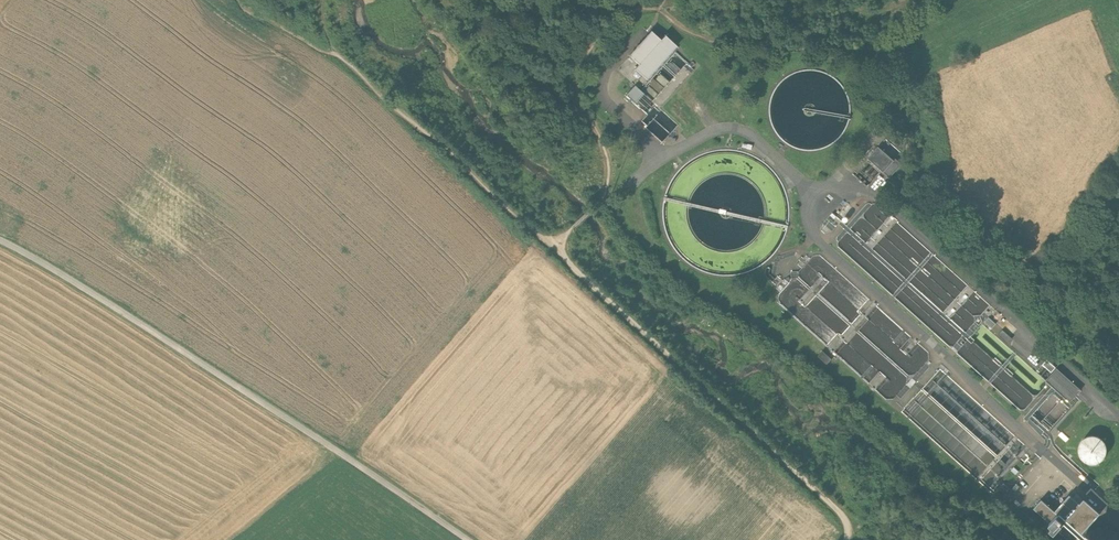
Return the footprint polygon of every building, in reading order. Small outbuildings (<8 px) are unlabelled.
[(651,31),(629,56),(638,64),(634,69),(646,79),(676,46),(668,38),(670,36),(666,33),(660,40),(651,31)] [(643,94),(634,85),(625,95),(634,103),(643,94)] [(704,100),(691,111),(701,122),(714,110),(704,100)] [(879,147),(868,159),(890,178),(902,165),(895,159),(894,161),(879,147)] [(878,192),(886,182),(878,175),(870,186),(878,192)] [(1052,372),(1056,368),(1047,360),(1043,365),(1052,372)] [(1057,368),(1046,381),(1070,402),(1081,390),(1057,368)] [(1093,435),(1089,436),(1085,438),(1081,442),(1079,446),(1079,450),(1080,455),(1082,459),(1086,462),(1090,464),(1095,464),(1099,462),(1103,459),(1106,456),(1107,451),(1107,447),(1105,442),(1102,439),(1098,436),(1093,435)] [(1034,508),(1052,525),(1050,528),(1055,532),(1057,530),(1069,539),(1076,539),(1100,514),(1084,500),(1080,504),(1069,495),(1054,511),(1041,500),(1034,508)] [(1109,528),(1102,527),(1094,528),(1088,532),(1082,537),(1081,539),(1118,539),(1118,534),(1116,531),(1109,528)]
